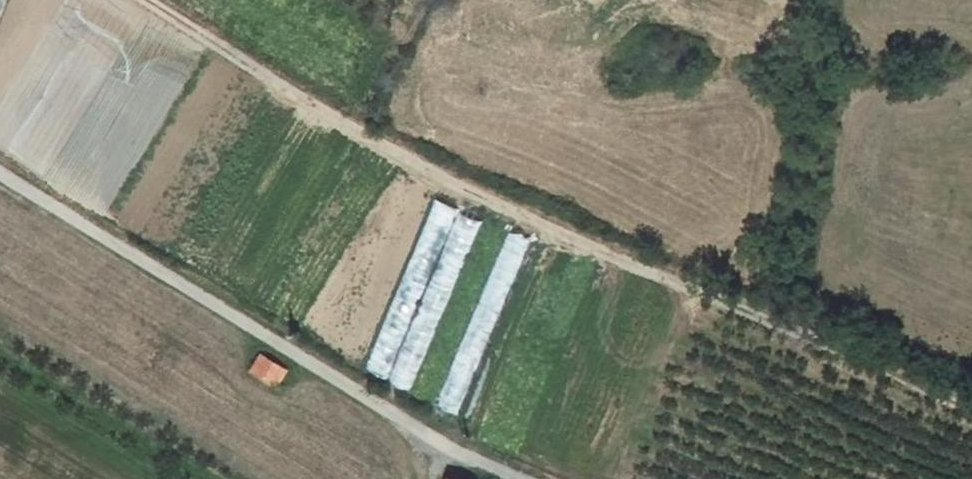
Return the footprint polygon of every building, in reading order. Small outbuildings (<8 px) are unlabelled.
[(366,369),(460,414),(533,240),(436,198),(366,369)] [(250,373),(277,388),(287,367),(259,353),(250,373)]
